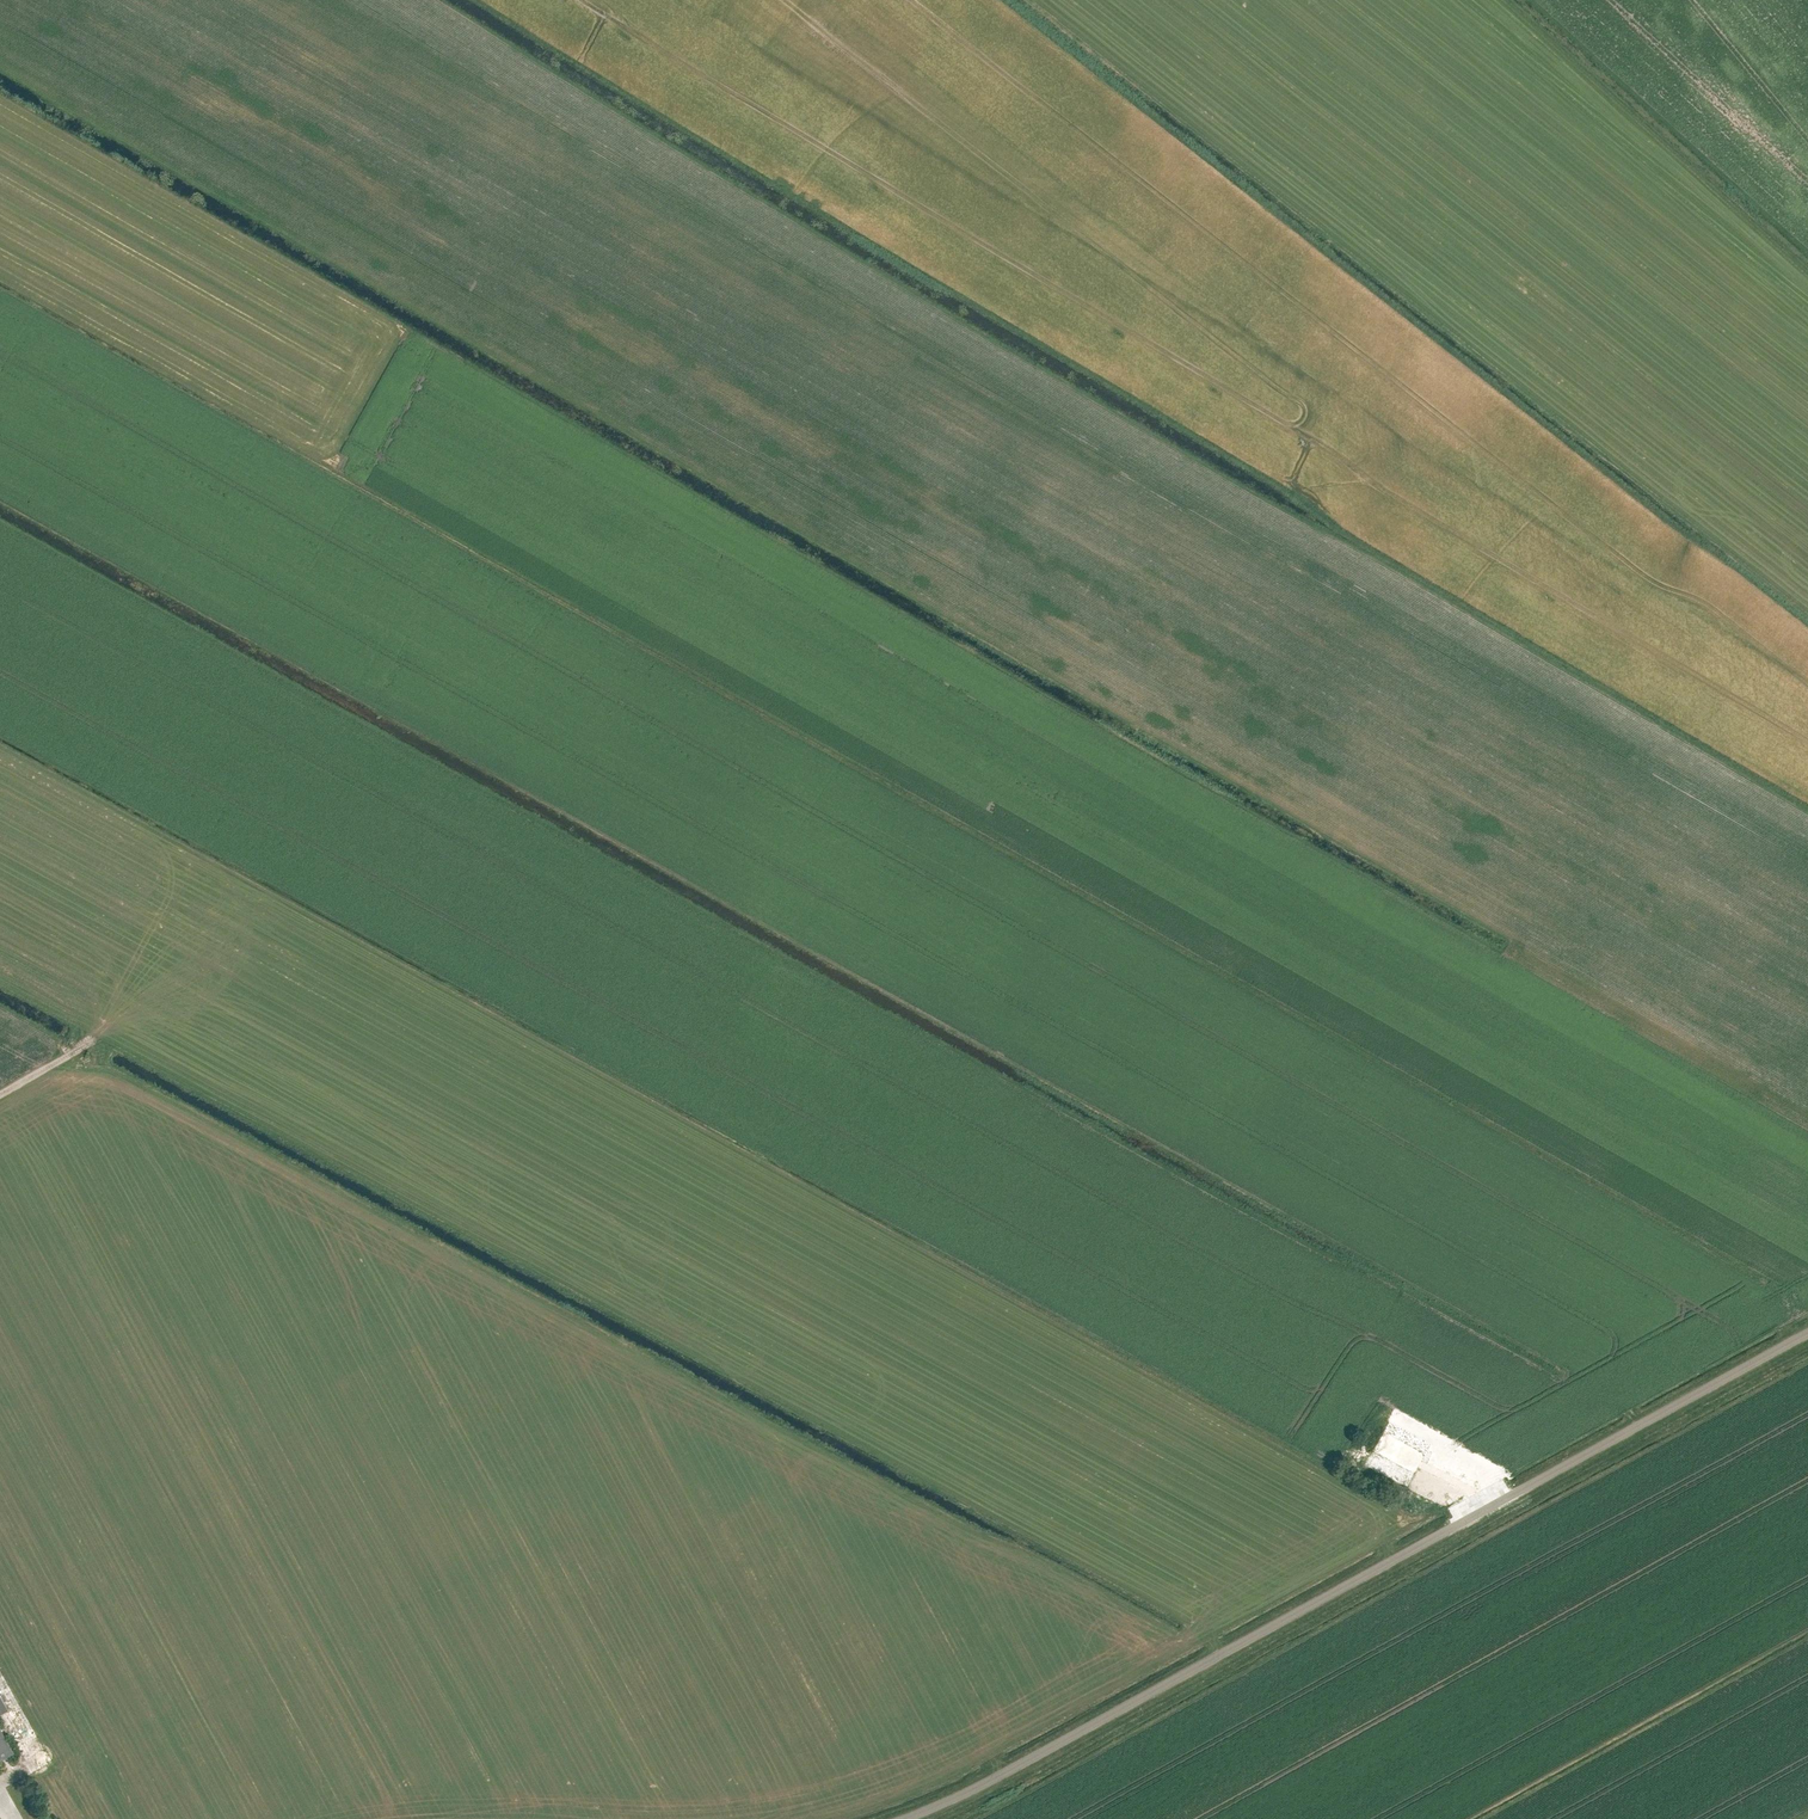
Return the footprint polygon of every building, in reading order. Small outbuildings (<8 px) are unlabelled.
[(0,1731),(0,1762),(13,1755),(0,1731)]
